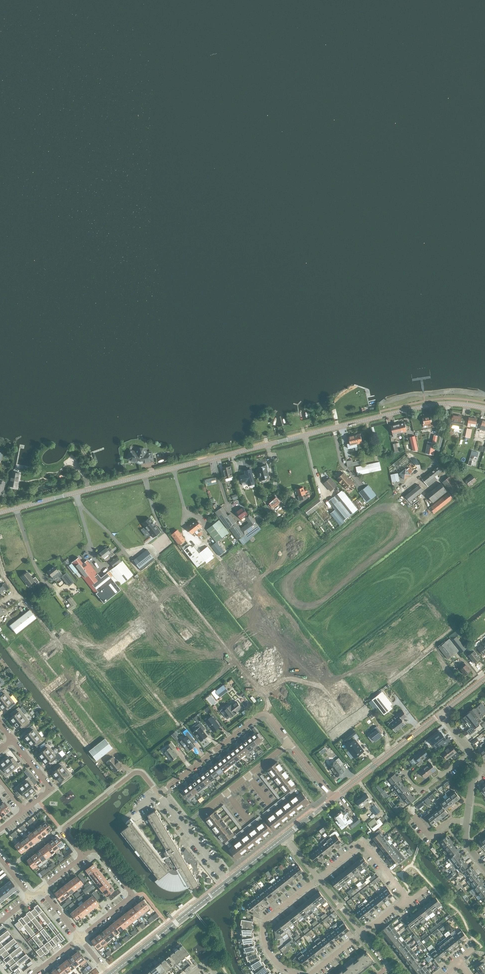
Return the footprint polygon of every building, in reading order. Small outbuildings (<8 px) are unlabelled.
[(451,425),(451,427),(454,427),(453,431),(460,432),(461,428),(463,429),(465,420),(461,420),(462,416),(453,415),(452,420),(451,425)] [(423,418),(424,424),(427,423),(428,424),(428,425),(432,425),(432,427),(439,426),(437,418),(431,419),(431,416),(423,418)] [(477,419),(469,417),(467,426),(477,428),(477,424),(476,424),(477,419)] [(399,424),(395,425),(391,426),(393,437),(402,435),(399,424)] [(354,435),(357,444),(363,442),(361,434),(360,434),(360,433),(357,434),(354,435)] [(349,436),(349,437),(350,443),(347,444),(349,448),(357,446),(357,444),(354,435),(352,436),(352,435),(349,436)] [(415,436),(410,437),(413,450),(418,449),(415,436)] [(434,455),(436,440),(433,440),(432,442),(428,441),(426,453),(434,455)] [(137,461),(140,462),(142,462),(142,463),(153,461),(151,452),(146,453),(145,449),(137,449),(135,453),(130,452),(127,459),(137,462),(137,461)] [(379,462),(356,467),(358,475),(381,470),(379,462)] [(266,465),(258,467),(260,472),(258,473),(260,477),(261,477),(262,480),(270,478),(268,473),(270,473),(271,475),(269,466),(267,467),(266,465)] [(223,468),(225,478),(233,476),(230,466),(223,468)] [(435,476),(442,471),(438,466),(422,478),(428,487),(438,479),(435,476)] [(404,480),(411,474),(406,468),(399,473),(404,480)] [(253,475),(251,469),(245,470),(245,472),(244,475),(240,476),(243,486),(249,484),(249,485),(255,483),(253,475)] [(456,471),(450,475),(461,490),(467,485),(456,471)] [(16,487),(19,473),(12,472),(10,486),(16,487)] [(352,486),(354,484),(350,479),(349,479),(344,473),(338,478),(338,479),(341,483),(342,483),(347,488),(350,485),(352,486)] [(398,473),(390,474),(392,482),(399,480),(398,473)] [(469,487),(477,480),(472,474),(464,481),(469,487)] [(453,496),(461,490),(450,475),(442,482),(453,496)] [(331,490),(337,485),(330,478),(324,483),(331,490)] [(441,483),(413,505),(419,514),(447,491),(441,483)] [(419,484),(405,496),(410,502),(424,490),(419,484)] [(368,485),(359,492),(367,502),(376,495),(368,485)] [(297,489),(299,496),(298,496),(299,500),(304,499),(302,495),(305,494),(305,492),(308,491),(307,489),(304,490),(303,487),(297,489)] [(346,523),(361,511),(342,490),(328,501),(335,509),(330,513),(324,505),(308,518),(325,539),(345,522),(346,523)] [(448,492),(429,508),(434,514),(453,498),(448,492)] [(268,502),(270,503),(267,506),(271,509),(273,507),(280,501),(275,496),(268,502)] [(306,517),(323,504),(319,498),(301,511),(306,517)] [(355,502),(360,509),(363,506),(358,500),(355,502)] [(237,512),(242,519),(245,517),(249,522),(241,528),(231,514),(228,515),(222,507),(219,509),(216,511),(215,512),(228,529),(230,528),(238,540),(239,539),(244,545),(261,529),(259,525),(250,513),(248,514),(243,507),(237,512)] [(149,518),(142,523),(145,527),(144,528),(147,531),(148,531),(150,534),(153,537),(160,532),(149,518)] [(198,520),(197,520),(192,523),(201,535),(203,533),(200,528),(202,526),(200,524),(200,523),(200,522),(199,521),(198,520)] [(207,530),(216,542),(217,542),(229,532),(219,520),(207,530)] [(201,535),(192,523),(187,527),(193,534),(195,532),(199,537),(201,535)] [(178,530),(172,534),(180,544),(185,540),(178,530)] [(224,552),(217,542),(216,542),(211,546),(219,556),(224,552)] [(184,550),(197,567),(205,561),(199,553),(194,546),(193,547),(190,545),(184,550)] [(207,563),(216,556),(208,546),(199,553),(205,561),(207,563)] [(97,553),(100,557),(101,556),(103,558),(108,554),(110,557),(113,555),(110,551),(111,550),(109,547),(107,549),(106,548),(103,550),(101,549),(97,553)] [(133,560),(141,571),(155,560),(147,549),(133,560)] [(121,561),(117,556),(110,563),(114,567),(121,561)] [(98,574),(97,574),(87,560),(83,564),(78,557),(72,562),(104,603),(121,590),(107,573),(101,577),(98,574)] [(109,571),(115,578),(120,585),(133,575),(122,561),(121,561),(114,567),(109,571)] [(52,577),(54,579),(59,575),(61,577),(63,575),(58,569),(57,570),(54,566),(48,571),(52,577)] [(36,583),(38,581),(35,576),(32,578),(27,571),(20,576),(27,585),(33,580),(36,583)] [(63,575),(61,577),(69,586),(74,582),(66,572),(63,575)] [(0,582),(0,592),(1,590),(2,591),(5,589),(6,590),(9,588),(5,582),(2,585),(0,582)] [(67,607),(70,610),(76,605),(70,597),(70,598),(69,598),(68,598),(68,599),(67,599),(71,605),(67,607)] [(16,634),(36,618),(30,610),(10,625),(16,634)] [(466,649),(457,637),(461,633),(458,629),(449,636),(462,653),(466,649)] [(449,639),(439,647),(448,659),(454,654),(455,654),(459,651),(449,639)] [(471,653),(469,655),(471,658),(470,659),(473,663),(475,662),(480,658),(469,643),(466,646),(471,653)] [(459,666),(461,669),(466,675),(471,671),(466,664),(464,662),(459,666)] [(228,690),(224,685),(216,691),(220,696),(228,690)] [(10,696),(4,689),(5,689),(0,692),(0,704),(10,696)] [(382,691),(372,699),(384,714),(392,708),(390,705),(392,704),(382,691)] [(10,696),(0,704),(0,708),(1,708),(2,710),(6,706),(8,709),(7,710),(16,703),(15,703),(10,696)] [(228,713),(225,715),(227,719),(231,716),(231,717),(237,712),(236,711),(241,707),(237,702),(232,705),(231,704),(225,709),(228,713)] [(469,711),(480,723),(481,722),(484,727),(484,721),(484,722),(481,717),(482,717),(484,714),(484,707),(482,703),(474,709),(473,708),(469,711)] [(12,724),(24,714),(19,707),(10,714),(11,713),(13,715),(9,719),(10,720),(12,724)] [(402,719),(407,716),(403,710),(398,714),(400,717),(390,725),(396,732),(406,724),(402,719)] [(480,723),(469,711),(468,712),(466,714),(466,715),(461,719),(464,724),(468,721),(472,726),(467,730),(471,734),(471,735),(476,730),(475,729),(481,725),(480,723)] [(218,718),(213,713),(211,715),(212,716),(205,721),(208,725),(207,725),(209,729),(210,728),(213,731),(220,726),(215,720),(218,718)] [(30,724),(28,722),(30,721),(29,721),(24,714),(12,724),(15,726),(16,728),(21,725),(22,727),(21,728),(23,727),(24,728),(30,724)] [(200,740),(201,742),(208,736),(203,730),(206,728),(201,722),(196,726),(198,728),(193,732),(200,740)] [(26,742),(38,732),(33,725),(34,725),(33,725),(24,732),(26,731),(27,733),(23,737),(25,738),(24,739),(26,742)] [(373,732),(370,735),(375,741),(382,736),(380,732),(381,731),(377,726),(371,730),(373,732)] [(354,730),(346,736),(349,739),(353,736),(356,733),(354,730)] [(37,745),(36,746),(35,746),(44,739),(38,732),(26,742),(29,744),(31,746),(35,743),(37,745)] [(190,740),(192,738),(188,732),(185,734),(187,736),(180,741),(183,744),(182,744),(184,747),(184,746),(188,751),(190,749),(190,750),(193,747),(195,745),(190,740)] [(257,744),(264,739),(259,733),(257,734),(256,732),(251,736),(257,744)] [(441,732),(431,741),(436,748),(441,744),(444,747),(449,742),(441,732)] [(257,744),(251,736),(248,738),(245,735),(246,734),(244,735),(255,749),(253,747),(257,744)] [(246,740),(243,743),(250,752),(255,749),(244,735),(242,737),(243,736),(246,740)] [(105,738),(89,751),(96,760),(112,748),(105,738)] [(355,740),(347,747),(355,757),(363,750),(355,740)] [(237,741),(235,742),(245,754),(249,751),(250,753),(250,752),(243,743),(240,745),(237,741)] [(172,760),(178,755),(173,749),(175,747),(171,742),(167,745),(169,748),(165,751),(172,760)] [(237,747),(234,749),(240,757),(245,754),(235,742),(234,743),(234,744),(234,743),(237,747)] [(39,757),(40,760),(53,750),(47,743),(48,743),(38,750),(39,750),(40,749),(42,751),(38,755),(39,756),(39,757)] [(451,745),(441,753),(447,760),(452,756),(454,759),(459,755),(451,745)] [(240,757),(234,749),(231,752),(228,748),(229,747),(227,749),(236,761),(240,757)] [(429,755),(424,748),(415,756),(415,757),(413,758),(416,763),(419,761),(419,762),(417,764),(419,767),(424,762),(422,760),(429,755)] [(236,761),(227,749),(225,750),(226,750),(229,754),(226,756),(232,764),(236,761)] [(51,763),(50,764),(49,764),(50,764),(59,757),(58,757),(53,750),(40,760),(43,762),(44,762),(45,764),(49,761),(51,763)] [(232,764),(226,756),(223,759),(220,755),(220,754),(218,755),(228,767),(232,764)] [(220,760),(217,763),(223,771),(228,767),(218,755),(217,757),(217,756),(220,760)] [(13,757),(13,758),(14,759),(12,760),(8,756),(7,757),(6,757),(3,759),(13,771),(19,766),(20,766),(13,757)] [(114,772),(121,767),(118,763),(119,762),(116,758),(115,759),(113,757),(106,762),(114,772)] [(339,757),(329,765),(330,767),(330,770),(331,771),(333,771),(337,776),(344,771),(340,765),(343,763),(339,757)] [(430,762),(419,770),(426,778),(436,770),(433,766),(436,763),(431,757),(428,759),(430,762)] [(3,774),(6,777),(6,776),(13,771),(3,759),(0,762),(1,762),(0,763),(0,765),(2,768),(0,769),(0,770),(3,774)] [(53,768),(54,767),(56,769),(52,773),(53,774),(53,775),(54,778),(67,768),(61,762),(62,761),(53,768)] [(223,771),(217,763),(214,765),(211,762),(212,761),(210,762),(219,774),(223,771)] [(219,774),(210,762),(208,764),(209,763),(212,767),(209,770),(215,777),(219,774)] [(284,769),(278,762),(268,770),(274,778),(284,769)] [(73,775),(72,775),(67,768),(54,778),(58,781),(58,780),(59,782),(63,779),(65,781),(64,782),(73,775)] [(215,777),(209,770),(206,772),(203,768),(201,769),(212,783),(212,782),(211,781),(215,777)] [(212,783),(201,769),(200,770),(203,774),(200,776),(208,786),(212,783)] [(274,778),(280,785),(290,777),(284,769),(274,778)] [(208,786),(200,776),(197,779),(194,775),(195,774),(193,776),(204,789),(208,786)] [(392,784),(400,778),(398,775),(396,776),(395,774),(388,779),(385,781),(387,783),(388,782),(390,785),(392,784)] [(28,777),(21,782),(31,795),(34,791),(33,791),(35,790),(32,786),(34,784),(35,785),(34,784),(36,782),(33,777),(30,779),(28,776),(28,777)] [(195,780),(192,783),(199,793),(204,789),(193,776),(191,777),(192,777),(195,780)] [(290,777),(280,785),(286,793),(296,785),(290,777)] [(402,780),(400,778),(392,784),(394,787),(392,789),(393,791),(403,784),(401,781),(402,780)] [(199,793),(192,783),(189,785),(186,782),(186,781),(184,782),(195,796),(194,794),(198,791),(199,793)] [(31,795),(21,782),(15,788),(14,787),(21,796),(20,795),(22,793),(26,797),(27,796),(28,796),(31,795)] [(195,796),(184,782),(183,784),(183,783),(186,787),(183,790),(191,800),(195,796)] [(403,784),(393,791),(395,793),(396,792),(398,795),(408,788),(406,785),(405,786),(403,784)] [(410,790),(408,788),(398,795),(401,798),(400,799),(401,801),(410,794),(409,791),(410,790)] [(447,791),(455,802),(460,798),(455,791),(452,793),(449,790),(447,791)] [(445,799),(450,806),(455,802),(447,791),(445,793),(448,797),(445,799)] [(298,795),(306,805),(310,802),(302,792),(298,795)] [(367,793),(362,797),(370,808),(375,815),(380,811),(375,804),(374,805),(372,803),(371,804),(368,801),(371,799),(367,793)] [(412,796),(410,794),(401,801),(403,803),(405,801),(408,804),(416,798),(413,795),(412,796)] [(298,795),(290,801),(298,811),(306,805),(298,795)] [(370,808),(362,797),(357,801),(361,807),(364,805),(366,808),(365,809),(367,811),(370,808)] [(440,803),(442,806),(444,808),(445,810),(450,806),(445,799),(442,801),(439,798),(437,799),(439,802),(440,803)] [(5,813),(10,809),(2,800),(0,802),(0,806),(5,813)] [(298,811),(290,801),(282,807),(291,817),(298,811)] [(437,810),(443,817),(448,813),(445,810),(444,808),(442,806),(440,803),(439,802),(437,804),(440,808),(437,810)] [(291,817),(282,807),(275,813),(283,823),(291,817)] [(429,810),(438,821),(443,817),(437,810),(434,812),(431,809),(429,810)] [(159,877),(156,880),(156,881),(158,883),(159,884),(161,885),(161,886),(162,886),(164,887),(165,888),(167,888),(169,889),(171,890),(173,890),(175,890),(176,890),(177,890),(179,890),(181,890),(182,889),(183,889),(185,888),(186,888),(188,887),(189,887),(188,886),(189,886),(190,887),(198,881),(195,879),(198,874),(199,871),(197,870),(197,865),(197,861),(195,861),(194,861),(193,861),(193,860),(195,859),(192,855),(186,848),(184,852),(179,850),(180,850),(156,810),(148,815),(150,818),(149,818),(149,819),(150,818),(168,849),(165,851),(167,855),(169,854),(170,855),(169,855),(169,856),(168,856),(167,857),(167,858),(166,858),(166,859),(165,860),(165,861),(160,854),(158,855),(154,849),(155,848),(149,840),(148,841),(145,839),(147,837),(141,830),(140,831),(133,822),(134,821),(131,818),(127,821),(129,825),(123,830),(155,871),(154,872),(159,877)] [(438,821),(429,810),(427,812),(428,813),(424,816),(426,819),(427,818),(432,825),(438,821)] [(206,819),(212,826),(222,818),(216,811),(206,819)] [(283,823),(275,813),(267,819),(275,829),(283,823)] [(342,828),(349,823),(353,828),(361,821),(357,817),(357,816),(352,820),(346,813),(343,815),(342,813),(337,817),(339,820),(337,821),(342,828)] [(212,826),(218,834),(228,826),(222,818),(212,826)] [(374,831),(380,826),(374,818),(368,823),(374,831)] [(45,821),(41,824),(47,832),(51,829),(45,821)] [(264,822),(256,828),(264,838),(272,832),(264,822)] [(41,824),(36,828),(43,836),(47,832),(41,824)] [(218,834),(224,842),(234,834),(228,826),(218,834)] [(36,828),(32,831),(38,839),(43,836),(36,828)] [(264,838),(256,828),(249,834),(257,844),(264,838)] [(373,845),(384,837),(381,833),(382,832),(379,829),(374,833),(376,836),(373,838),(376,841),(372,844),(373,845)] [(32,831),(28,834),(34,842),(38,839),(32,831)] [(329,835),(339,848),(341,847),(338,844),(341,841),(340,840),(338,837),(339,835),(337,832),(336,832),(335,831),(335,832),(334,832),(329,835)] [(28,834),(24,838),(30,846),(34,842),(28,834)] [(249,834),(241,840),(249,850),(257,844),(249,834)] [(327,841),(332,848),(335,846),(338,849),(339,848),(329,835),(325,838),(327,841)] [(378,844),(380,847),(389,839),(386,835),(384,837),(373,845),(374,846),(378,844)] [(53,839),(59,847),(63,844),(57,836),(53,839)] [(447,836),(440,841),(437,843),(439,846),(441,843),(444,847),(452,840),(450,838),(449,839),(447,836)] [(24,838),(20,841),(26,849),(30,846),(24,838)] [(320,842),(322,844),(331,855),(332,854),(330,850),(332,848),(327,841),(325,838),(320,842)] [(48,843),(55,851),(59,847),(53,839),(48,843)] [(389,839),(380,847),(382,850),(379,852),(380,854),(391,845),(393,843),(389,839)] [(241,840),(234,846),(242,856),(249,850),(241,840)] [(445,854),(455,846),(453,844),(454,843),(452,840),(444,847),(446,850),(443,852),(445,854)] [(26,849),(20,841),(15,845),(21,852),(26,849)] [(44,846),(50,854),(55,851),(48,843),(44,846)] [(330,856),(331,855),(322,844),(318,848),(324,855),(327,853),(330,856)] [(384,852),(387,855),(394,849),(391,845),(380,854),(381,855),(384,852)] [(40,849),(46,857),(50,854),(44,846),(40,849)] [(242,856),(234,846),(230,849),(238,859),(242,856)] [(448,859),(460,850),(458,848),(456,848),(455,846),(445,854),(447,856),(449,854),(451,856),(448,859)] [(385,861),(386,862),(400,852),(397,847),(394,849),(387,855),(389,858),(385,861)] [(321,857),(324,855),(318,848),(314,851),(322,862),(324,861),(321,857)] [(36,853),(42,861),(46,857),(40,849),(36,853)] [(460,850),(448,859),(451,862),(450,863),(451,865),(461,857),(459,855),(460,854),(458,852),(460,850)] [(321,863),(322,862),(314,851),(309,854),(315,862),(318,859),(321,863)] [(398,864),(399,864),(405,859),(400,852),(386,862),(388,864),(391,861),(393,864),(397,861),(398,864)] [(31,856),(38,864),(42,861),(36,853),(31,856)] [(33,867),(38,864),(31,856),(27,860),(33,867)] [(358,861),(364,868),(369,865),(363,857),(358,861)] [(456,869),(466,861),(464,859),(463,860),(461,857),(451,865),(453,866),(456,869)] [(360,872),(364,868),(358,861),(354,864),(360,872)] [(468,864),(466,861),(456,869),(459,872),(458,873),(459,875),(470,866),(468,867),(467,865),(468,864)] [(86,870),(89,874),(97,868),(94,863),(86,870)] [(293,867),(302,878),(303,877),(300,874),(303,871),(297,864),(293,867)] [(355,875),(360,872),(354,864),(349,868),(355,875)] [(472,869),(470,866),(459,875),(461,874),(462,876),(465,873),(467,876),(475,870),(473,868),(472,869)] [(289,871),(295,878),(297,876),(300,879),(302,878),(293,867),(289,871)] [(89,874),(93,878),(100,872),(97,868),(89,874)] [(351,879),(355,875),(349,868),(345,871),(351,879)] [(469,883),(478,876),(476,874),(477,873),(475,870),(467,876),(470,880),(467,882),(469,883)] [(285,874),(293,885),(294,884),(292,880),(295,878),(289,871),(285,874)] [(347,882),(351,879),(345,871),(340,875),(347,882)] [(96,882),(104,876),(100,872),(93,878),(96,882)] [(280,877),(286,885),(289,883),(292,886),(293,885),(285,874),(280,877)] [(72,879),(78,887),(83,883),(76,875),(72,879)] [(342,886),(347,882),(340,875),(336,878),(342,886)] [(99,887),(107,880),(104,876),(96,882),(99,887)] [(474,888),(483,880),(481,877),(480,878),(478,876),(469,883),(470,885),(473,883),(475,886),(473,887),(474,888)] [(276,881),(285,892),(286,891),(283,887),(286,885),(280,877),(276,881)] [(337,890),(342,886),(336,878),(331,882),(337,890)] [(68,882),(74,890),(78,887),(72,879),(68,882)] [(18,888),(11,880),(3,886),(10,894),(18,888)] [(103,891),(110,885),(107,880),(99,887),(103,891)] [(483,880),(474,888),(476,891),(473,893),(475,895),(484,887),(482,885),(484,884),(482,882),(483,880)] [(272,884),(278,891),(281,889),(283,893),(285,892),(276,881),(272,884)] [(68,882),(63,886),(70,893),(74,890),(68,882)] [(275,894),(278,891),(272,884),(268,888),(276,898),(278,897),(275,894)] [(114,889),(110,885),(103,891),(106,895),(114,889)] [(3,886),(0,888),(0,898),(2,901),(10,894),(3,886)] [(63,886),(59,889),(65,897),(70,893),(63,886)] [(389,899),(393,895),(387,887),(382,891),(389,899)] [(484,887),(475,895),(476,897),(479,895),(481,898),(484,895),(484,888),(484,887)] [(263,891),(269,898),(272,896),(275,899),(276,898),(268,888),(263,891)] [(65,897),(59,889),(55,892),(61,900),(65,897)] [(259,894),(268,905),(269,904),(266,900),(269,898),(263,891),(259,894)] [(327,902),(319,891),(315,895),(321,903),(323,905),(327,902)] [(384,902),(389,899),(382,891),(378,894),(384,902)] [(255,898),(261,905),(264,903),(266,906),(268,905),(259,894),(255,898)] [(380,906),(384,902),(378,894),(373,898),(380,906)] [(92,895),(88,899),(94,907),(98,903),(92,895)] [(310,899),(316,906),(321,903),(315,895),(310,899)] [(437,908),(442,905),(436,897),(431,901),(437,908)] [(251,901),(259,912),(261,911),(258,907),(261,905),(255,898),(251,901)] [(369,902),(375,909),(380,906),(373,898),(369,902)] [(88,899),(83,902),(90,910),(94,907),(88,899)] [(306,902),(312,910),(316,906),(310,899),(306,902)] [(143,900),(138,903),(144,911),(146,913),(150,909),(149,907),(143,900)] [(258,913),(259,912),(251,901),(246,904),(252,912),(255,909),(258,913)] [(433,912),(437,908),(431,901),(427,904),(433,912)] [(79,906),(85,913),(90,910),(83,902),(79,906)] [(314,912),(312,910),(306,902),(301,906),(307,913),(309,916),(314,912)] [(365,905),(371,913),(375,909),(369,902),(365,905)] [(144,911),(138,903),(134,906),(140,914),(142,916),(146,913),(144,911)] [(358,906),(360,909),(366,916),(371,913),(365,905),(363,903),(358,906)] [(30,911),(35,917),(39,913),(47,924),(51,921),(38,904),(34,907),(35,908),(30,911)] [(423,908),(429,915),(433,912),(427,904),(423,908)] [(75,909),(81,917),(85,913),(79,906),(75,909)] [(142,916),(140,914),(134,906),(130,910),(136,918),(137,920),(142,916)] [(309,916),(307,913),(301,906),(297,909),(303,917),(305,919),(309,916)] [(425,918),(429,915),(423,908),(419,911),(425,918)] [(77,920),(81,917),(75,909),(71,912),(77,920)] [(292,913),(298,921),(303,917),(297,909),(292,913)] [(362,920),(366,916),(360,909),(355,912),(362,920)] [(23,917),(27,923),(31,920),(39,930),(43,927),(35,917),(30,911),(30,910),(26,913),(27,914),(23,917)] [(126,913),(132,921),(136,918),(130,910),(126,913)] [(414,914),(420,922),(425,918),(419,911),(414,914)] [(121,916),(127,924),(132,921),(126,913),(121,916)] [(288,916),(294,924),(298,921),(292,913),(288,916)] [(410,918),(416,925),(420,922),(414,914),(410,918)] [(19,920),(14,924),(19,929),(23,926),(31,936),(35,933),(27,923),(23,917),(22,916),(18,919),(19,920)] [(123,928),(127,924),(121,916),(117,920),(123,928)] [(283,920),(289,928),(294,924),(288,916),(283,920)] [(410,918),(406,921),(412,928),(416,925),(410,918)] [(253,929),(254,925),(253,925),(253,921),(242,919),(241,925),(240,925),(240,929),(241,929),(252,929),(253,929)] [(119,931),(123,928),(117,920),(113,923),(119,931)] [(285,931),(289,928),(283,920),(279,923),(285,931)] [(52,938),(56,944),(60,940),(61,941),(65,938),(51,921),(47,924),(56,935),(52,938)] [(345,933),(350,930),(343,922),(339,926),(345,933)] [(115,934),(119,931),(113,923),(109,926),(115,934)] [(287,933),(285,931),(279,923),(274,927),(277,930),(275,931),(277,939),(282,937),(287,933)] [(385,935),(392,930),(394,928),(391,923),(381,931),(385,935)] [(104,930),(110,938),(115,934),(109,926),(104,930)] [(334,929),(340,937),(345,933),(339,926),(334,929)] [(44,945),(48,950),(52,947),(53,948),(57,945),(56,944),(52,938),(44,928),(40,931),(48,941),(44,945)] [(388,940),(395,934),(398,932),(394,928),(392,930),(385,935),(388,940)] [(10,933),(7,930),(6,929),(3,932),(4,933),(0,936),(0,948),(3,946),(0,942),(10,933)] [(254,937),(253,932),(252,932),(252,929),(241,929),(241,934),(240,934),(240,939),(241,939),(253,937),(254,937)] [(330,933),(336,940),(340,937),(334,929),(330,933)] [(467,936),(461,929),(457,933),(462,940),(467,936)] [(100,933),(106,941),(110,938),(104,930),(100,933)] [(391,944),(399,938),(401,936),(398,932),(395,934),(388,940),(391,944)] [(102,944),(106,941),(100,933),(96,937),(102,944)] [(325,936),(331,944),(336,940),(330,933),(325,936)] [(458,943),(462,940),(457,933),(452,936),(458,943)] [(36,951),(40,956),(44,953),(45,954),(49,951),(48,950),(44,945),(38,937),(36,935),(36,934),(32,937),(40,947),(36,951)] [(454,947),(458,943),(452,936),(450,934),(446,937),(454,947)] [(321,940),(327,948),(331,944),(325,936),(321,940)] [(91,940),(98,948),(102,944),(96,937),(91,940)] [(255,945),(254,940),(253,940),(253,937),(241,939),(242,943),(241,943),(242,948),(243,948),(254,945),(255,945)] [(316,943),(323,951),(327,948),(321,940),(319,937),(315,941),(316,943)] [(450,950),(454,947),(446,937),(442,941),(450,950)] [(3,946),(0,948),(0,954),(1,954),(4,958),(10,954),(6,949),(17,941),(14,938),(3,946)] [(395,948),(402,942),(399,938),(391,944),(395,948)] [(404,940),(402,942),(395,948),(398,952),(405,946),(408,945),(404,940)] [(445,954),(450,950),(442,941),(438,944),(440,946),(445,954)] [(318,955),(323,951),(316,943),(312,947),(318,955)] [(10,954),(4,958),(3,959),(6,962),(7,962),(10,966),(16,961),(13,957),(23,949),(20,945),(10,954)] [(178,948),(184,957),(185,957),(184,956),(185,955),(186,956),(189,953),(182,945),(179,947),(180,948),(178,949),(178,948)] [(258,952),(256,947),(255,948),(254,945),(243,948),(244,952),(244,953),(245,957),(246,957),(257,952),(258,952)] [(408,945),(405,946),(398,952),(401,957),(411,949),(408,945)] [(441,957),(445,954),(440,946),(435,950),(441,957)] [(307,950),(314,958),(318,955),(312,947),(307,950)] [(429,951),(437,960),(441,957),(435,950),(434,947),(429,951)] [(173,952),(180,961),(180,960),(181,959),(182,959),(184,957),(178,948),(175,951),(174,952),(173,952)] [(405,961),(412,955),(414,953),(411,949),(401,957),(405,961)] [(303,954),(309,962),(314,958),(307,950),(303,954)] [(73,955),(79,962),(81,965),(86,961),(83,957),(82,957),(77,951),(73,955)] [(303,954),(301,951),(298,954),(296,957),(293,960),(300,964),(302,962),(305,965),(309,962),(303,954)] [(169,956),(176,964),(175,963),(177,962),(177,963),(180,961),(173,952),(170,954),(171,955),(169,956),(169,955),(169,956)] [(261,959),(259,955),(258,955),(257,952),(246,957),(248,961),(247,961),(250,966),(250,965),(260,959),(261,959)] [(29,957),(26,953),(16,961),(10,966),(9,967),(12,970),(13,970),(17,973),(22,970),(23,971),(33,963),(23,971),(19,965),(29,957)] [(374,961),(368,953),(365,955),(364,953),(358,958),(359,960),(354,963),(353,962),(347,967),(348,968),(343,972),(342,971),(338,973),(357,973),(374,961)] [(414,953),(412,955),(405,961),(408,965),(415,959),(418,957),(414,953)] [(73,955),(69,958),(75,966),(79,962),(73,955)] [(164,959),(171,968),(171,967),(172,966),(173,967),(176,964),(169,956),(166,958),(166,959),(165,960),(164,959)] [(65,961),(71,969),(75,966),(69,958),(65,961)] [(484,968),(484,962),(484,961),(484,959),(484,958),(476,964),(478,967),(476,967),(479,971),(475,973),(476,973),(478,973),(484,968)] [(160,963),(167,971),(166,970),(168,969),(168,970),(171,968),(164,959),(161,961),(162,962),(160,963),(160,962),(160,963)] [(266,965),(263,961),(262,962),(260,959),(250,965),(253,969),(252,970),(255,973),(256,973),(265,966),(266,965)] [(411,969),(419,963),(415,959),(408,965),(411,969)] [(65,961),(60,965),(66,972),(71,969),(65,961)] [(161,973),(162,973),(163,973),(164,973),(167,971),(160,963),(157,965),(157,966),(156,967),(155,966),(161,973)] [(415,973),(422,968),(419,963),(411,969),(415,973)] [(61,973),(65,973),(66,972),(60,965),(56,968),(61,973)] [(267,967),(267,968),(265,966),(256,973),(268,973),(270,972),(271,971),(267,967)] [(425,972),(428,970),(424,966),(422,968),(415,973),(423,973),(425,972)]
